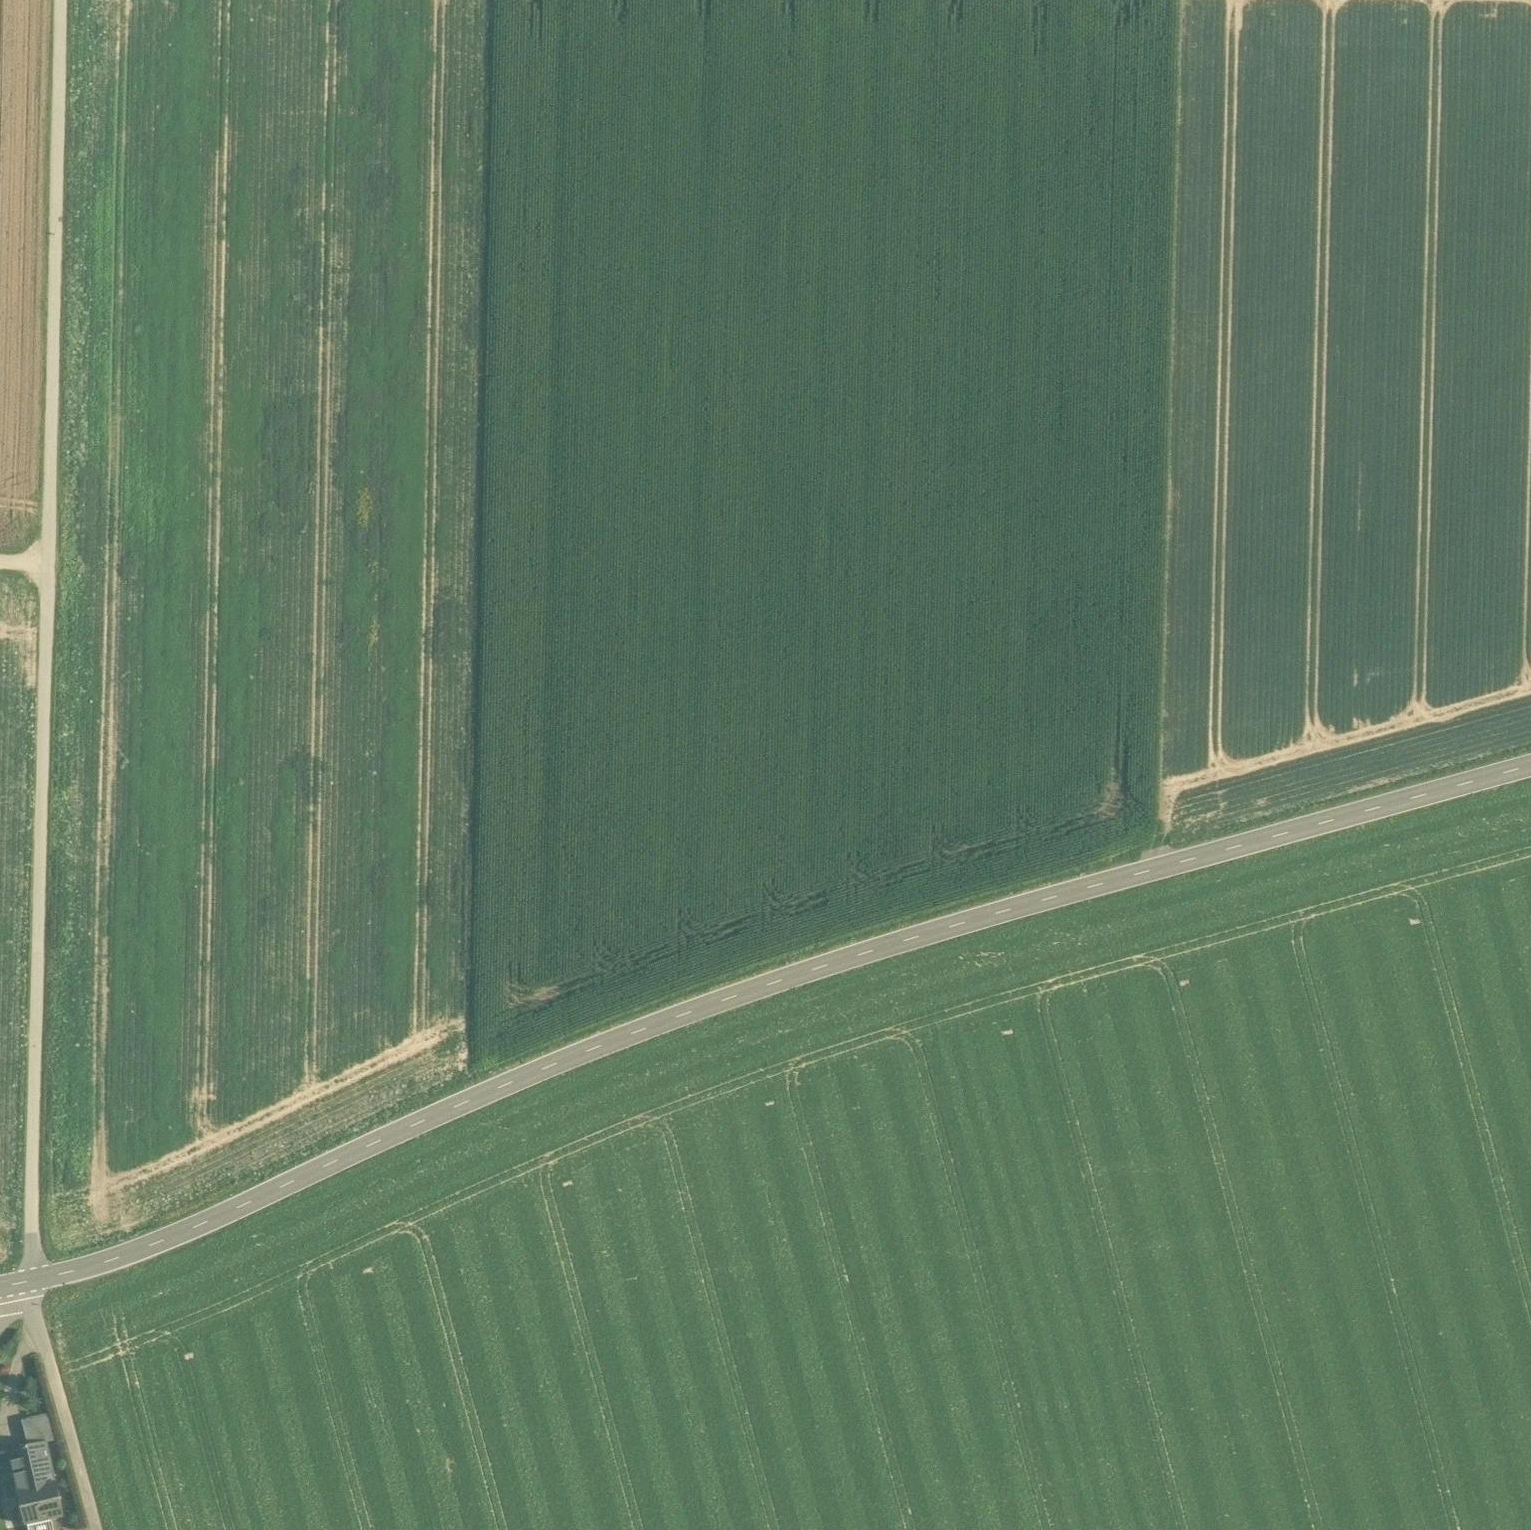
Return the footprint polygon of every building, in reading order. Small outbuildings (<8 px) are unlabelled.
[(22,1420),(28,1446),(47,1442),(55,1440),(49,1413),(22,1420)] [(57,1483),(47,1442),(28,1446),(10,1451),(15,1473),(19,1491),(57,1483)] [(10,1451),(0,1453),(0,1472),(1,1476),(15,1473),(10,1451)] [(65,1517),(58,1486),(57,1483),(19,1491),(27,1525),(65,1517)]
